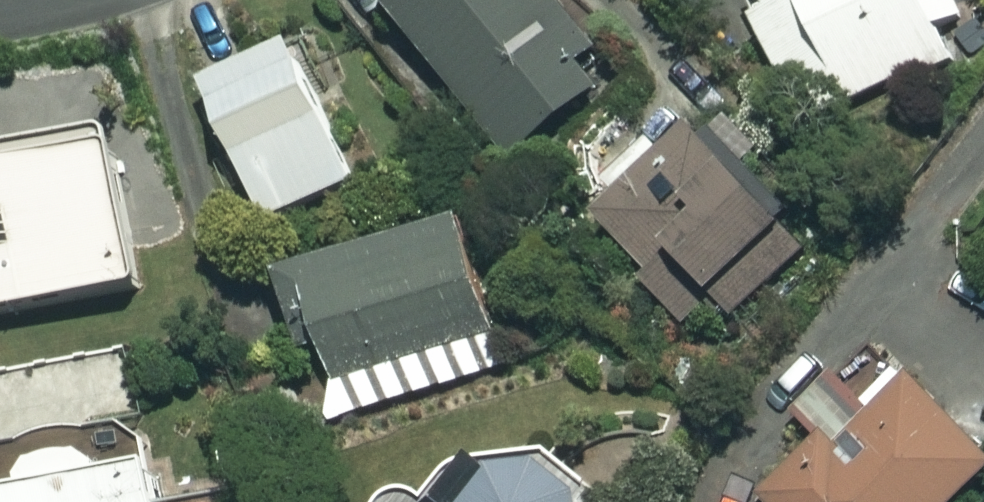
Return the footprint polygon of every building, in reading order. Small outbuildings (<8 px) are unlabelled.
[(548,0),(385,0),(381,3),(515,161),(596,92),(571,63),(589,48),(548,0)] [(772,10),(754,19),(810,131),(952,59),(937,30),(964,17),(955,0),(767,0),(772,10)] [(355,183),(293,46),(203,86),(264,223),(355,183)] [(603,222),(699,346),(802,265),(754,202),(764,194),(713,128),(628,194),(603,222)] [(108,139),(0,160),(0,315),(137,288),(108,139)] [(509,368),(464,221),(280,276),(295,326),(316,320),(346,417),(509,368)] [(829,430),(760,496),(766,501),(966,501),(983,485),(983,456),(918,386),(849,451),(829,430)] [(475,501),(576,501),(513,453),(475,501)] [(154,470),(0,499),(0,501),(160,501),(154,470)] [(413,494),(394,493),(383,501),(424,501),(413,494)]
